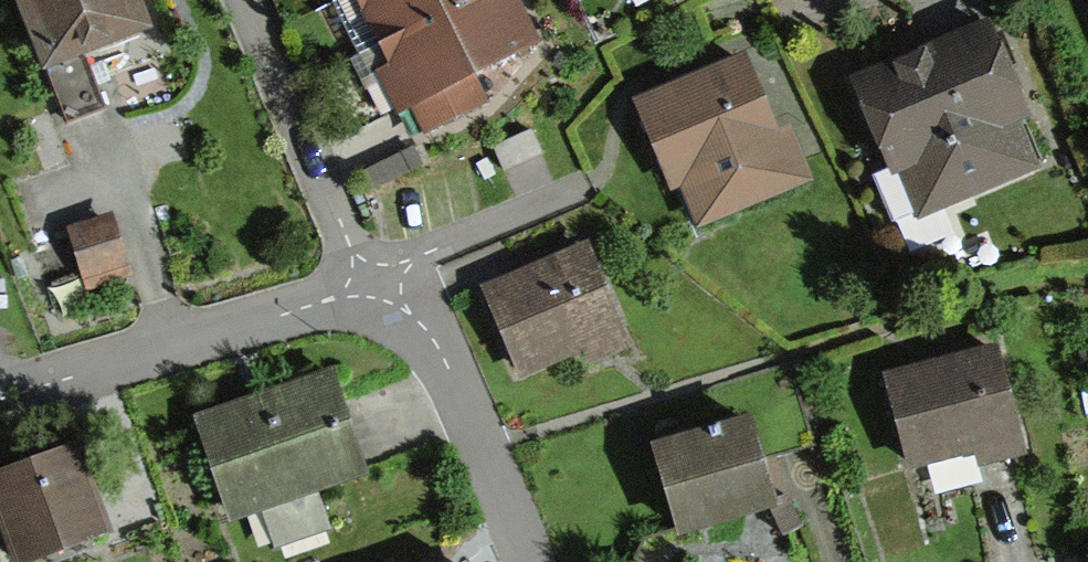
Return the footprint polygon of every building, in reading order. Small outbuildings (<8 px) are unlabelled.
[(43,78),(152,36),(138,0),(13,0),(43,78)] [(369,58),(486,0),(341,0),(369,58)] [(398,117),(525,55),(498,0),(486,0),(369,58),(398,117)] [(986,35),(845,93),(901,228),(1042,170),(986,35)] [(742,57),(627,108),(684,237),(799,186),(742,57)] [(113,211),(65,225),(83,286),(130,273),(113,211)] [(582,255),(479,291),(512,385),(615,349),(582,255)] [(991,352),(879,376),(899,470),(1011,445),(991,352)] [(327,378),(189,427),(223,523),(361,474),(327,378)] [(755,420),(649,453),(676,541),(782,509),(755,420)] [(0,477),(0,524),(13,561),(48,561),(106,542),(75,451),(0,477)]
